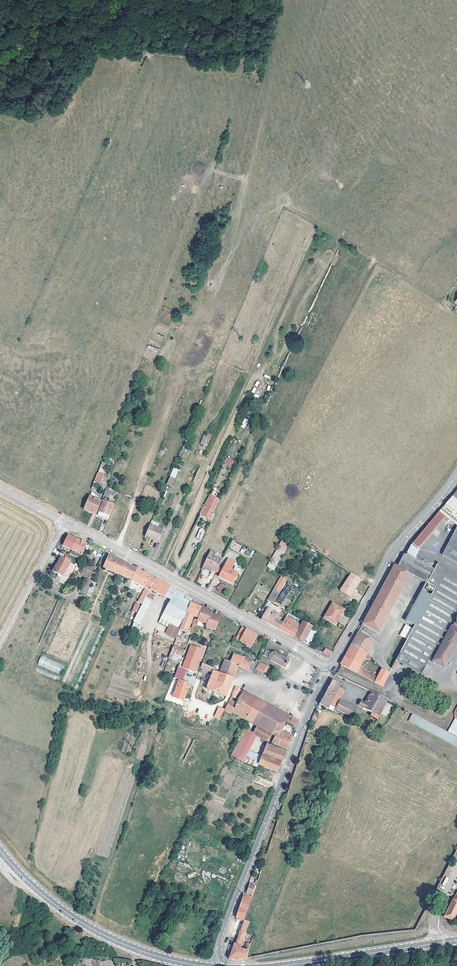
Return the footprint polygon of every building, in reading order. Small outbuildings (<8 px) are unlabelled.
[(158,353),(159,349),(148,345),(146,349),(158,353)] [(204,432),(200,444),(208,446),(212,435),(204,432)] [(231,467),(234,460),(227,457),(224,464),(231,467)] [(102,461),(98,471),(104,473),(107,463),(102,461)] [(172,486),(179,469),(173,467),(166,484),(172,486)] [(95,482),(93,487),(94,487),(93,490),(95,491),(96,488),(101,490),(103,486),(101,485),(104,476),(99,474),(96,483),(95,482)] [(113,492),(107,489),(104,496),(111,498),(113,492)] [(439,512),(444,516),(456,525),(456,490),(439,512)] [(211,519),(214,514),(212,513),(219,499),(212,496),(210,495),(201,512),(202,512),(203,513),(202,515),(211,519)] [(85,509),(97,514),(102,501),(91,497),(90,496),(85,509)] [(105,519),(108,520),(114,506),(104,502),(100,514),(106,517),(105,519)] [(412,556),(444,516),(439,512),(403,554),(408,554),(412,556)] [(164,531),(150,525),(145,537),(159,542),(164,531)] [(442,554),(456,562),(456,526),(442,554)] [(196,538),(201,540),(205,530),(200,528),(196,538)] [(72,550),(77,539),(69,535),(63,545),(72,550)] [(87,544),(77,539),(72,550),(82,555),(87,544)] [(72,550),(70,554),(80,559),(82,555),(72,550)] [(216,553),(210,550),(202,568),(206,569),(212,572),(213,571),(216,572),(218,569),(223,560),(214,556),(216,553)] [(99,565),(103,567),(109,556),(104,554),(99,565)] [(416,624),(396,661),(425,676),(430,667),(426,665),(429,658),(433,660),(432,661),(444,668),(456,643),(456,625),(453,623),(456,616),(456,572),(438,562),(434,568),(412,556),(408,554),(403,554),(395,565),(410,573),(436,587),(431,595),(427,603),(416,624)] [(103,567),(118,573),(129,579),(132,580),(138,570),(131,566),(109,556),(103,567)] [(70,562),(62,557),(57,566),(57,565),(53,571),(63,576),(65,573),(70,562)] [(220,574),(219,576),(233,583),(238,574),(231,570),(235,563),(227,559),(221,571),(220,574)] [(75,565),(70,562),(65,573),(69,575),(75,565)] [(92,577),(96,567),(85,563),(81,573),(92,577)] [(394,564),(362,624),(378,632),(410,573),(395,565),(394,564)] [(132,581),(133,582),(147,588),(141,600),(140,603),(143,605),(149,594),(151,589),(156,579),(138,570),(132,580),(132,581)] [(349,576),(359,583),(361,579),(352,573),(349,576)] [(280,575),(268,600),(274,603),(287,578),(280,575)] [(359,583),(349,576),(340,590),(349,596),(352,592),(353,592),(359,583)] [(90,596),(96,582),(85,578),(80,592),(90,596)] [(151,589),(153,590),(166,597),(171,587),(156,579),(151,589)] [(221,583),(216,587),(219,592),(225,587),(221,583)] [(288,585),(275,601),(280,605),(293,589),(288,585)] [(171,587),(166,597),(171,600),(176,590),(171,587)] [(181,628),(191,603),(192,598),(176,590),(171,600),(162,618),(181,628)] [(408,619),(416,624),(427,603),(431,595),(423,590),(408,619)] [(143,605),(142,608),(148,611),(155,596),(152,595),(149,594),(143,605)] [(135,602),(132,610),(137,612),(140,605),(135,602)] [(194,617),(198,618),(202,607),(191,603),(181,628),(180,630),(185,633),(188,627),(190,628),(194,617)] [(329,609),(339,616),(343,610),(333,604),(329,609)] [(205,608),(202,607),(198,618),(197,620),(205,623),(206,622),(207,623),(206,627),(213,629),(215,629),(216,629),(221,618),(217,616),(216,617),(214,616),(214,615),(211,614),(212,612),(208,610),(207,610),(205,610),(205,608)] [(140,628),(148,611),(142,608),(133,629),(140,632),(142,629),(140,628)] [(266,614),(276,619),(279,614),(267,608),(262,617),(264,618),(266,614)] [(329,609),(324,618),(335,624),(339,616),(329,609)] [(282,623),(276,619),(266,614),(264,618),(262,617),(261,619),(277,628),(279,629),(282,623)] [(291,635),(294,637),(300,625),(286,617),(282,623),(279,629),(291,635)] [(300,640),(309,645),(317,632),(311,629),(314,623),(308,620),(306,624),(303,622),(295,637),(300,640)] [(165,633),(175,638),(180,629),(169,624),(165,633)] [(236,635),(241,638),(246,629),(241,626),(236,635)] [(251,647),(258,635),(246,629),(241,638),(239,640),(251,647)] [(351,645),(367,653),(374,640),(358,632),(351,645)] [(184,637),(181,646),(186,648),(190,639),(184,637)] [(364,676),(367,671),(359,667),(367,653),(351,645),(350,647),(341,664),(364,676)] [(182,658),(185,651),(173,647),(168,659),(180,663),(182,658)] [(194,650),(189,648),(185,657),(190,659),(194,650)] [(330,656),(332,652),(325,648),(323,652),(330,656)] [(266,649),(264,655),(270,658),(270,659),(271,660),(285,668),(290,660),(276,653),(275,653),(275,652),(272,652),(266,649)] [(219,673),(233,678),(238,666),(251,671),(255,662),(251,660),(250,663),(243,660),(244,657),(233,653),(229,662),(224,660),(219,673)] [(41,656),(37,665),(60,674),(64,665),(41,656)] [(273,669),(259,661),(256,668),(258,669),(259,669),(270,675),(273,669)] [(201,667),(213,672),(208,685),(207,685),(206,686),(207,687),(206,689),(226,696),(233,678),(219,673),(217,672),(218,669),(203,663),(201,667)] [(178,679),(172,696),(185,700),(191,683),(183,680),(187,669),(178,666),(174,677),(178,679)] [(382,668),(378,677),(375,682),(382,686),(390,672),(382,668)] [(367,671),(364,676),(375,682),(378,677),(367,671)] [(335,693),(338,687),(340,683),(332,679),(330,683),(327,689),(335,693)] [(231,696),(232,696),(236,698),(240,689),(235,687),(231,696)] [(334,696),(339,699),(344,691),(338,687),(335,693),(334,696)] [(254,723),(258,726),(272,734),(278,722),(283,725),(285,721),(294,726),(297,721),(243,690),(240,689),(236,698),(239,699),(238,701),(236,701),(236,702),(230,700),(225,709),(232,713),(233,712),(249,721),(247,725),(251,728),(254,723)] [(327,708),(329,705),(334,696),(335,693),(327,689),(322,697),(319,704),(327,708)] [(365,702),(363,707),(362,707),(375,714),(383,699),(387,701),(388,699),(371,691),(365,702)] [(329,705),(351,717),(356,709),(353,707),(352,708),(349,707),(350,705),(339,699),(334,696),(329,705)] [(413,713),(408,722),(456,748),(456,737),(447,732),(413,713)] [(447,732),(456,737),(456,721),(454,719),(447,732)] [(281,730),(283,725),(278,722),(272,734),(273,735),(275,735),(272,742),(287,749),(292,735),(284,732),(281,730)] [(254,733),(256,734),(267,741),(272,734),(258,726),(254,733)] [(256,734),(254,733),(246,729),(231,755),(241,760),(245,752),(256,734)] [(267,742),(260,759),(258,763),(278,771),(286,751),(270,744),(267,742)] [(245,752),(241,760),(257,767),(258,763),(260,759),(245,752)] [(252,895),(256,886),(250,884),(247,893),(252,895)] [(244,894),(236,917),(238,918),(237,919),(242,920),(242,919),(244,920),(252,897),(244,894)] [(452,920),(456,912),(456,900),(453,899),(443,916),(452,920)] [(236,944),(234,944),(229,958),(236,960),(238,959),(247,958),(249,952),(243,950),(241,949),(242,945),(246,933),(250,922),(244,920),(236,944)] [(249,934),(245,946),(243,950),(249,952),(254,936),(249,934)]
